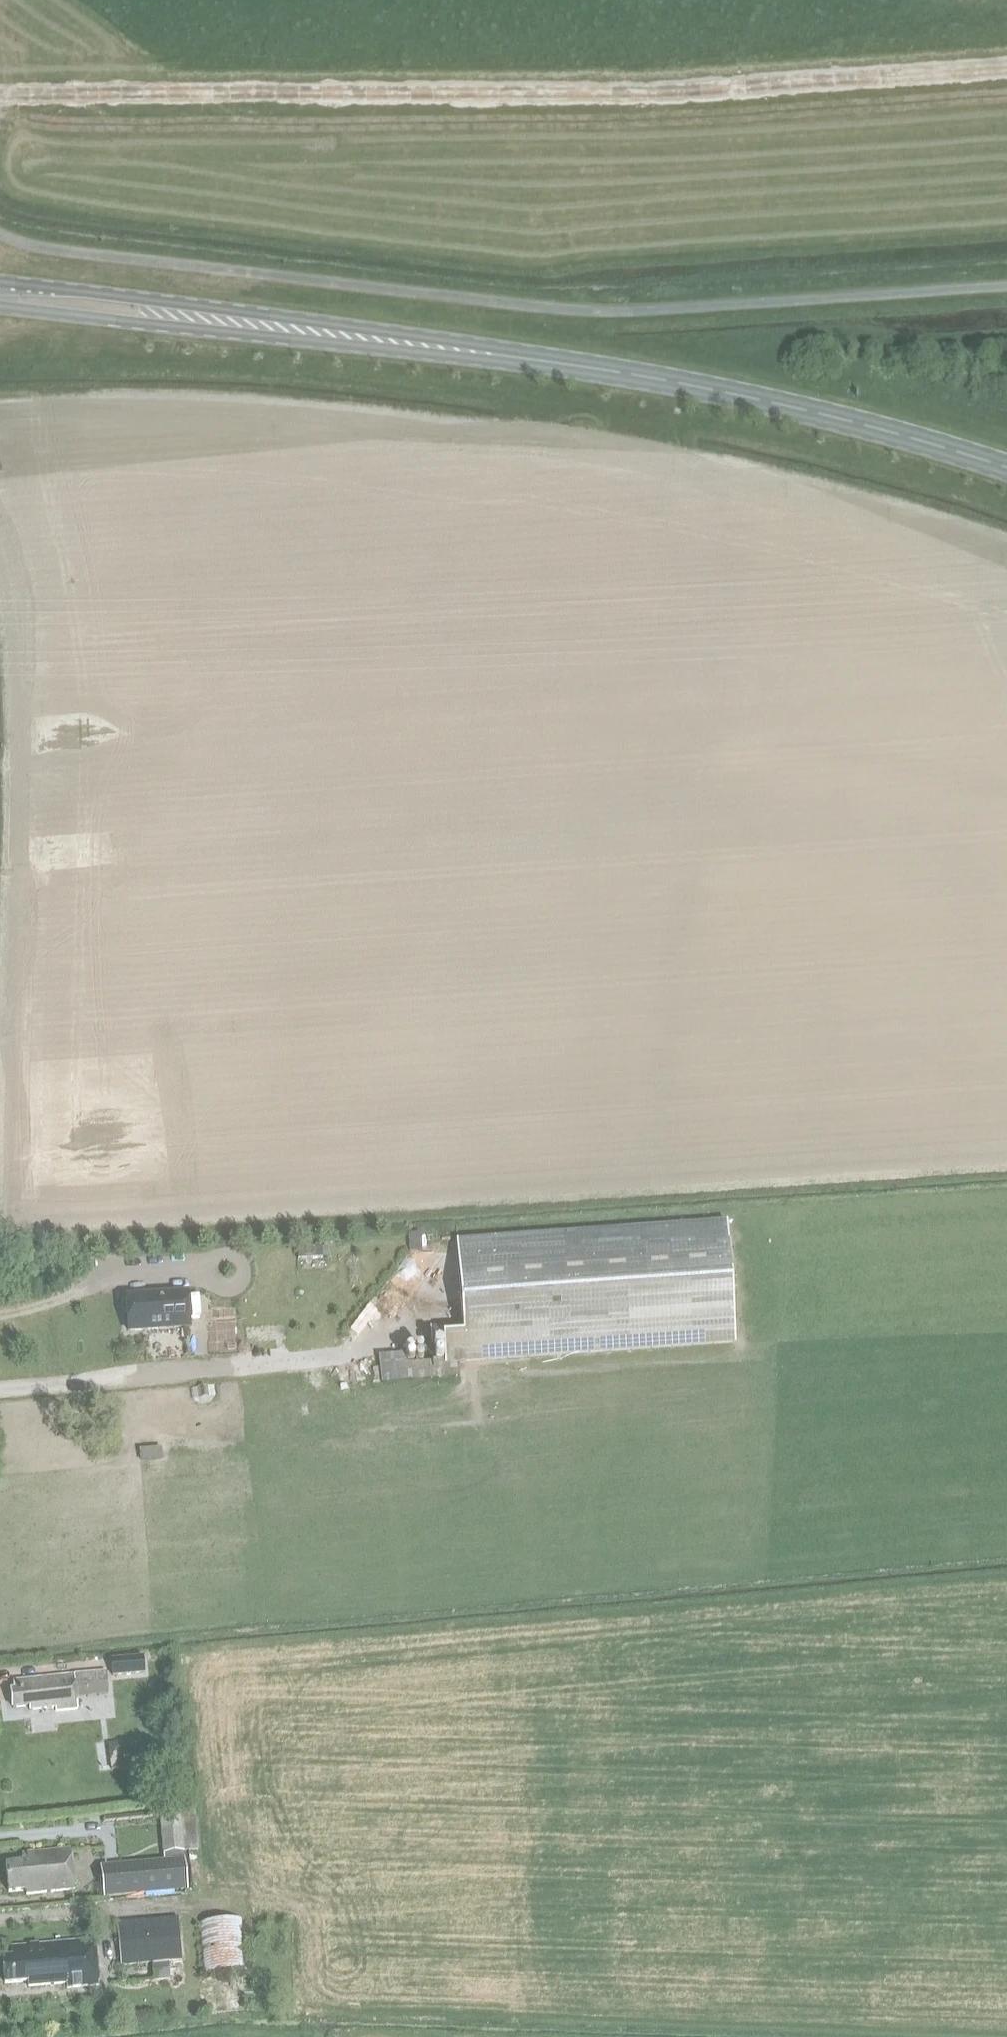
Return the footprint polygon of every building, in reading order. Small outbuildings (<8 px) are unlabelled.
[(735,1343),(727,1223),(457,1242),(463,1334),(443,1336),(445,1364),(735,1343)] [(322,1247),(297,1248),(298,1259),(322,1258),(322,1247)] [(126,1298),(128,1331),(189,1327),(187,1294),(126,1298)] [(150,1460),(160,1459),(159,1449),(149,1450),(150,1460)] [(143,1657),(111,1660),(112,1678),(145,1674),(143,1657)] [(14,1690),(11,1690),(13,1709),(30,1707),(30,1711),(56,1709),(57,1712),(77,1710),(76,1698),(74,1675),(14,1681),(14,1690)] [(123,1756),(109,1757),(110,1770),(124,1768),(123,1756)] [(194,1812),(178,1813),(181,1853),(183,1853),(198,1852),(198,1850),(194,1812)] [(78,1890),(73,1848),(19,1855),(19,1862),(9,1863),(13,1892),(29,1890),(30,1895),(78,1890)] [(100,1865),(103,1898),(187,1891),(184,1858),(100,1865)] [(120,1966),(168,1962),(182,1961),(178,1918),(117,1923),(120,1966)] [(200,1924),(204,1972),(245,1968),(241,1920),(200,1924)] [(66,1984),(67,1989),(98,1986),(94,1939),(10,1946),(11,1956),(2,1957),(4,1984),(27,1982),(28,1987),(66,1984)] [(151,1964),(152,1981),(169,1980),(170,1978),(168,1962),(151,1964)]
